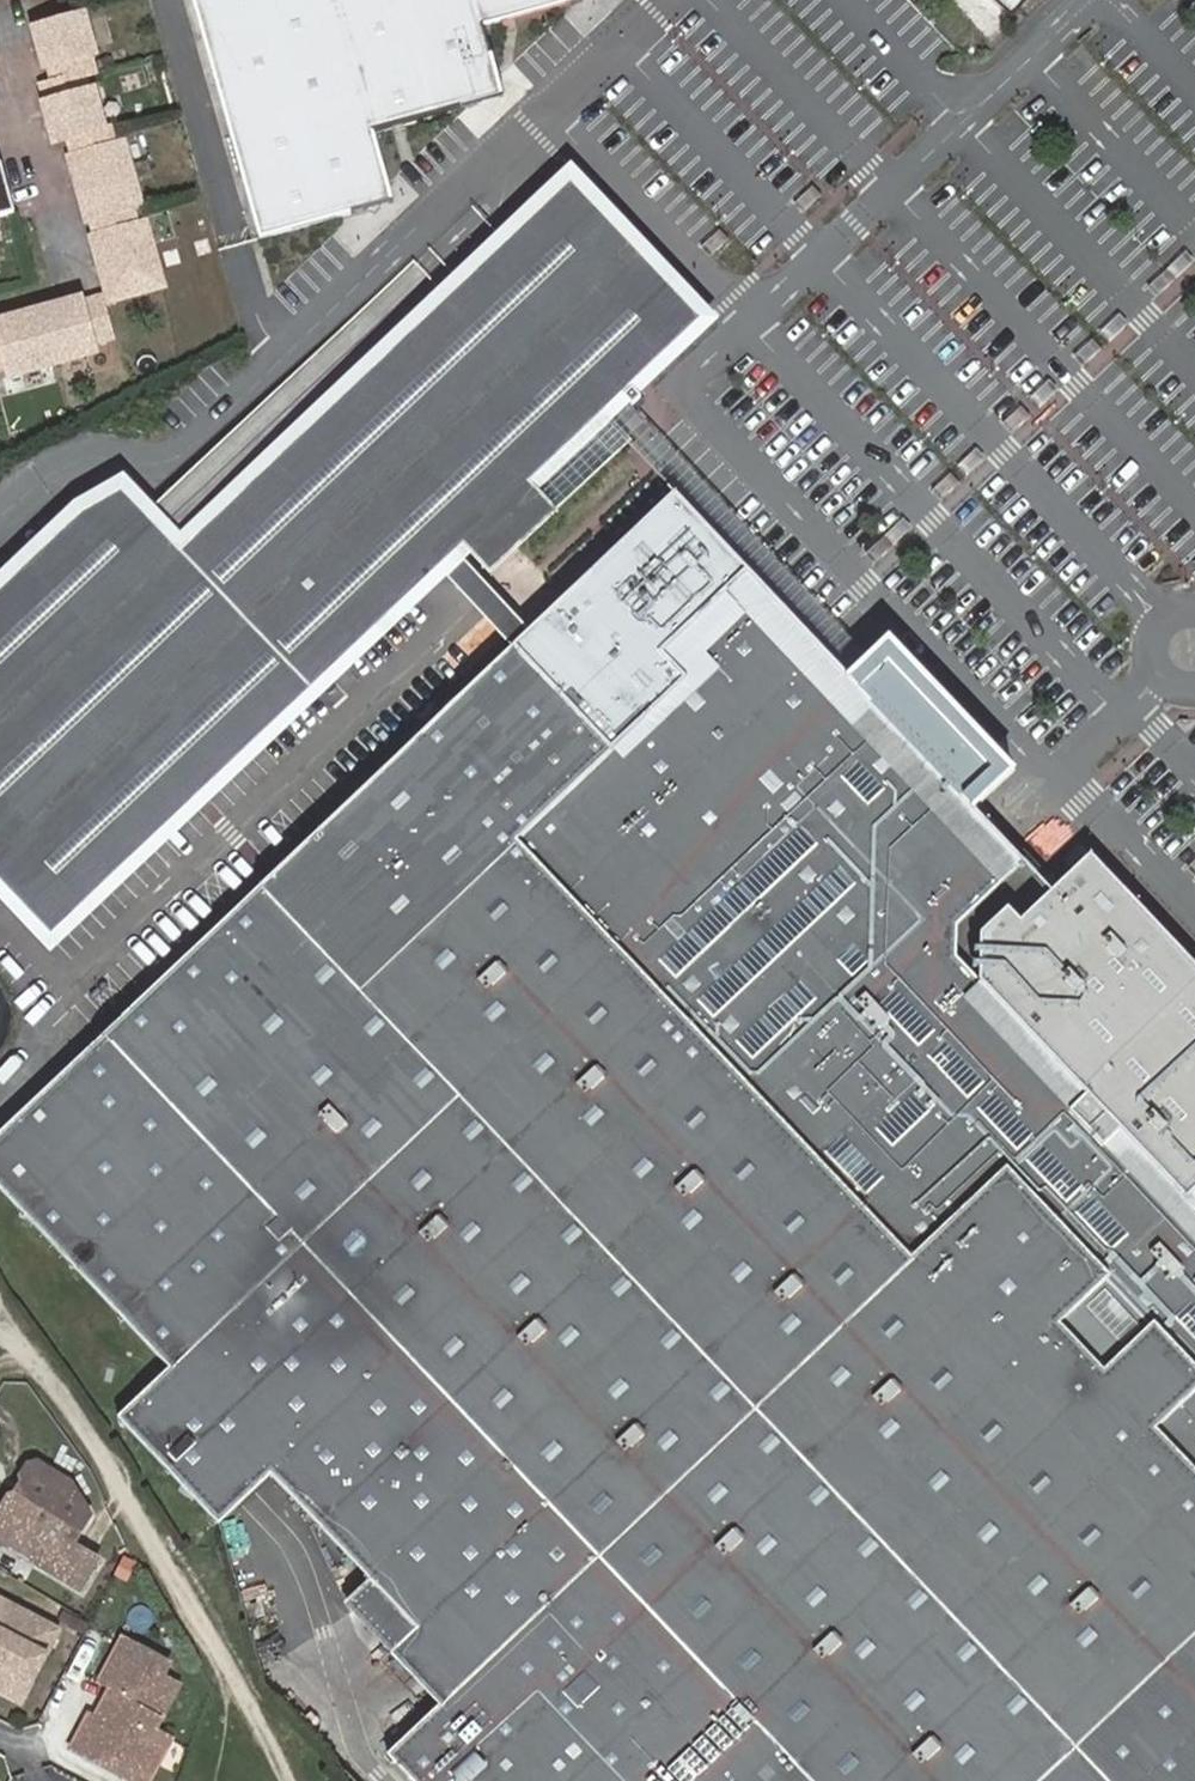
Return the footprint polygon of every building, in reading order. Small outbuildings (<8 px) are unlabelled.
[(261,239),(369,209),(387,176),(376,132),(479,103),(498,71),(485,26),(580,0),(193,0),(261,239)] [(1010,15),(1024,0),(994,0),(1010,15)] [(112,54),(97,57),(86,15),(35,29),(45,67),(48,66),(53,83),(89,73),(116,66),(112,54)] [(80,135),(105,128),(89,73),(53,83),(42,86),(47,103),(44,104),(56,142),(68,139),(80,135)] [(142,205),(125,142),(113,145),(108,127),(105,128),(80,135),(68,139),(73,156),(70,157),(88,220),(91,220),(131,209),(142,205)] [(15,213),(2,163),(0,164),(0,217),(15,213)] [(705,317),(573,179),(181,551),(158,527),(121,488),(80,510),(0,586),(0,889),(49,941),(331,673),(428,581),(705,317)] [(111,301),(165,286),(147,222),(135,226),(131,209),(91,220),(96,236),(93,237),(111,301)] [(95,353),(94,347),(111,342),(99,297),(81,302),(81,299),(38,311),(53,364),(95,353)] [(38,311),(0,321),(0,368),(8,366),(11,376),(53,364),(38,311)] [(665,494),(514,647),(612,752),(688,681),(663,654),(734,587),(754,587),(665,494)] [(1099,865),(1021,939),(1008,925),(981,950),(979,980),(956,956),(958,925),(1008,878),(1009,848),(949,784),(947,770),(943,756),(936,743),(926,729),(919,723),(910,716),(896,709),(883,706),(874,704),(869,709),(754,587),(734,587),(663,654),(688,681),(612,752),(514,647),(261,887),(0,1133),(0,1189),(171,1367),(118,1417),(220,1526),(272,1478),(369,1580),(415,1629),(391,1655),(441,1707),(388,1755),(412,1780),(1194,1780),(1194,967),(1099,865)] [(82,1592),(99,1563),(72,1547),(90,1517),(66,1482),(37,1465),(29,1467),(22,1478),(24,1486),(29,1490),(23,1500),(18,1497),(9,1499),(0,1515),(0,1543),(82,1592)] [(343,1605),(391,1655),(415,1629),(369,1580),(343,1605)] [(14,1699),(39,1654),(48,1659),(62,1633),(4,1601),(0,1608),(0,1691),(14,1699)] [(91,1659),(107,1667),(119,1642),(103,1635),(91,1659)] [(75,1749),(143,1780),(152,1780),(173,1736),(157,1728),(179,1681),(163,1673),(169,1660),(122,1638),(119,1642),(107,1667),(99,1683),(111,1688),(97,1719),(90,1716),(75,1749)] [(39,1654),(14,1699),(23,1703),(48,1659),(39,1654)]
